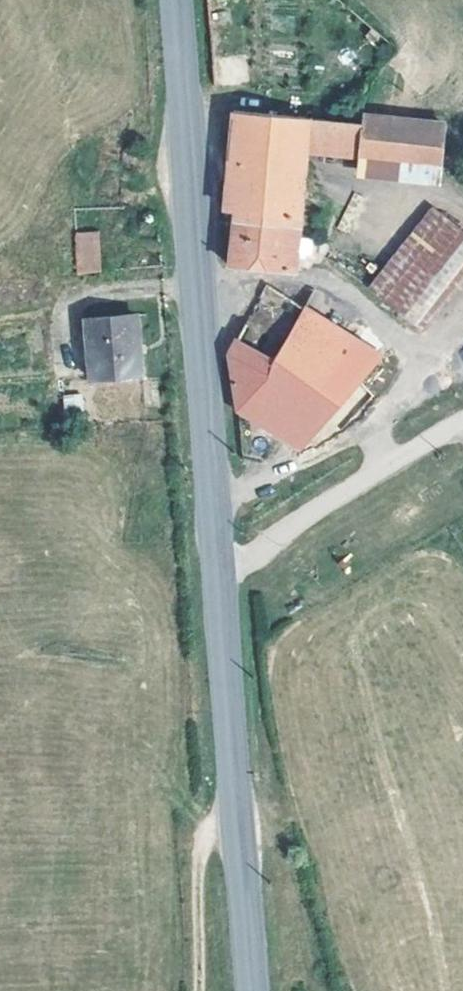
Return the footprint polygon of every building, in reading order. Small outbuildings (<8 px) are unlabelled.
[(303,155),(358,160),(361,126),(344,126),(345,120),(338,115),(333,123),(305,121),(303,155)] [(300,218),(303,155),(305,121),(239,116),(226,214),(234,215),(300,218)] [(358,160),(434,167),(438,129),(360,120),(361,126),(358,160)] [(233,267),(297,268),(300,218),(234,215),(233,267)] [(392,278),(416,297),(460,238),(461,237),(438,220),(392,278)] [(99,232),(73,233),(76,274),(101,272),(99,232)] [(396,317),(421,336),(462,282),(462,239),(461,237),(460,238),(416,297),(396,317)] [(396,317),(416,297),(392,278),(386,273),(369,295),(396,317)] [(295,450),(299,448),(381,357),(306,313),(315,293),(289,288),(284,296),(267,288),(234,354),(239,416),(295,450)] [(132,318),(85,321),(87,380),(135,378),(132,318)] [(55,428),(72,427),(70,393),(53,394),(55,428)]
